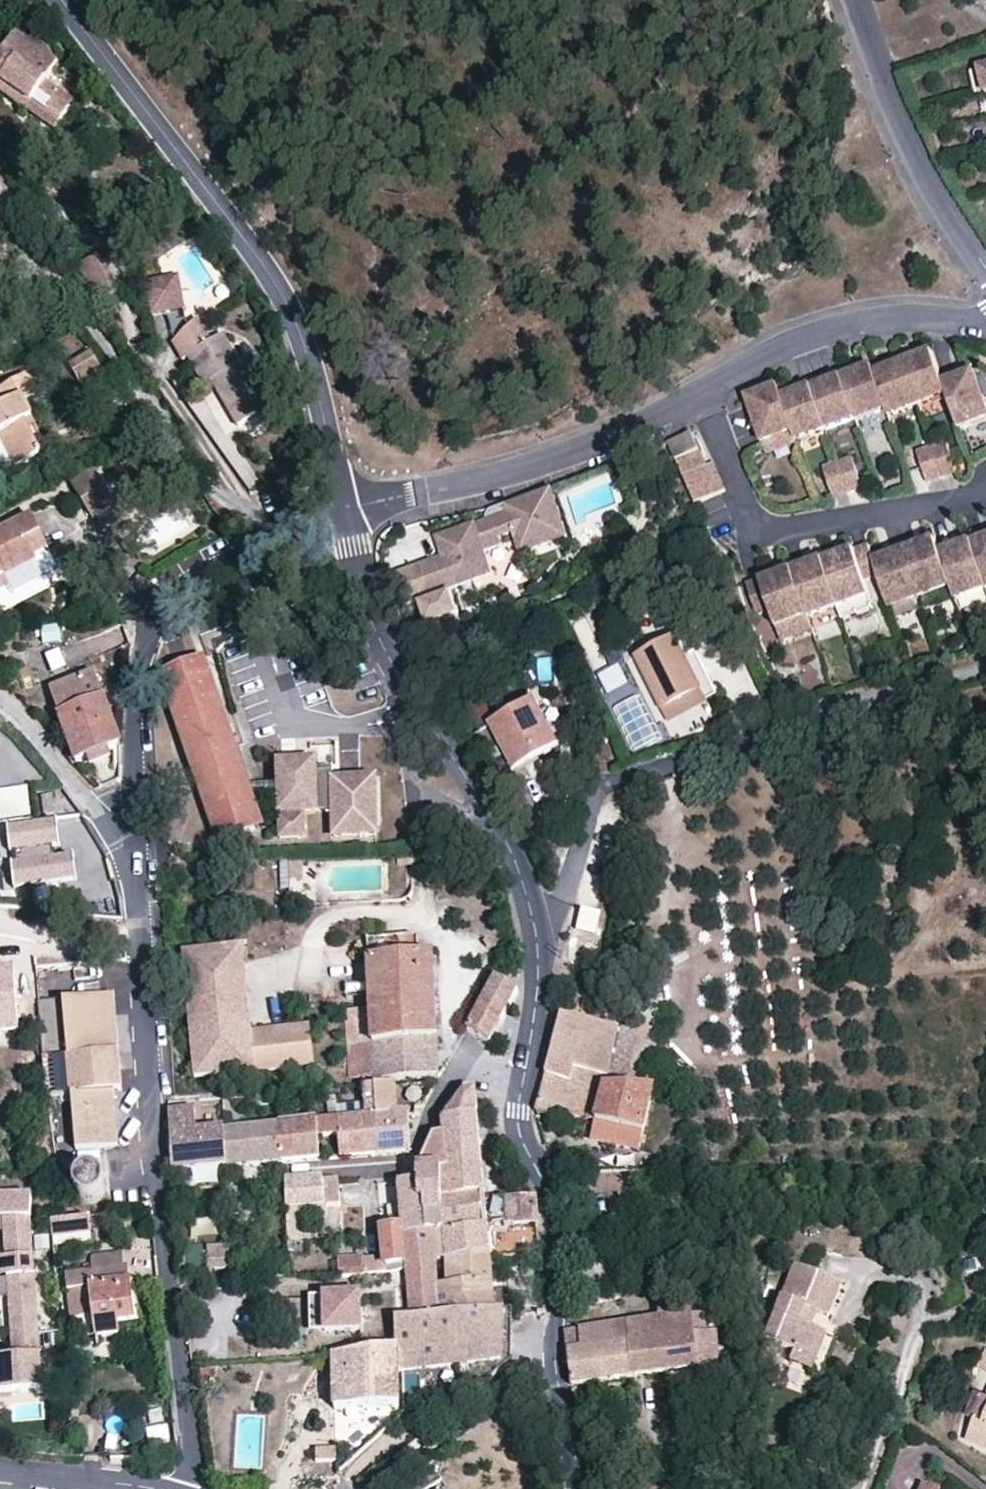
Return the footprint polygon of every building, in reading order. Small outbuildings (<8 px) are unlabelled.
[(1,88),(5,81),(18,89),(15,94),(34,106),(35,103),(41,93),(54,102),(47,112),(42,118),(58,130),(76,101),(47,82),(59,64),(45,54),(44,49),(34,42),(26,44),(13,36),(0,58),(0,88),(1,88)] [(983,69),(970,72),(976,97),(985,95),(985,84),(983,69)] [(42,118),(47,112),(35,103),(34,106),(15,94),(18,89),(5,81),(1,88),(0,88),(0,94),(2,94),(42,118)] [(183,311),(181,280),(148,282),(151,315),(183,311)] [(198,321),(171,344),(181,362),(187,359),(204,390),(210,386),(220,380),(238,410),(229,416),(236,428),(267,410),(261,396),(269,390),(252,360),(240,365),(222,337),(212,343),(198,321)] [(105,374),(93,353),(72,366),(84,386),(105,374)] [(782,398),(779,387),(764,392),(746,398),(762,445),(763,445),(794,434),(796,442),(886,412),(887,417),(946,397),(958,430),(985,421),(985,408),(974,372),(966,375),(942,383),(932,353),(920,357),(899,365),(873,373),(871,367),(867,369),(834,380),(805,390),(782,398)] [(8,453),(15,468),(42,453),(31,431),(38,427),(24,398),(37,391),(29,374),(0,389),(0,395),(6,407),(0,409),(0,438),(8,453)] [(210,386),(229,416),(238,410),(220,380),(210,386)] [(796,442),(794,434),(763,445),(766,457),(798,446),(796,442)] [(698,451),(691,435),(667,446),(675,462),(698,451)] [(955,474),(945,443),(930,448),(941,478),(955,474)] [(941,478),(930,448),(916,453),(926,483),(941,478)] [(675,462),(681,477),(705,466),(698,451),(675,462)] [(15,468),(8,453),(0,457),(0,464),(4,473),(15,468)] [(862,489),(852,459),(837,464),(847,494),(862,489)] [(682,479),(712,466),(711,464),(705,466),(681,477),(682,479)] [(847,494),(837,464),(822,469),(833,499),(847,494)] [(723,491),(712,466),(682,479),(694,504),(723,491)] [(113,506),(92,471),(71,484),(92,519),(113,506)] [(405,576),(416,606),(489,582),(481,558),(499,552),(496,544),(510,540),(517,561),(546,551),(536,523),(554,516),(547,497),(518,507),(500,512),(504,525),(490,530),(488,525),(482,527),(432,544),(438,564),(405,576)] [(122,520),(113,506),(92,519),(101,533),(122,520)] [(504,525),(500,512),(486,517),(485,519),(484,520),(483,522),(482,524),(482,525),(482,527),(488,525),(490,530),(504,525)] [(30,516),(0,530),(0,582),(5,580),(36,564),(34,559),(48,552),(30,516)] [(563,545),(554,516),(536,523),(546,551),(563,545)] [(935,541),(925,544),(894,554),(873,561),(868,546),(849,553),(818,563),(785,574),(761,581),(761,580),(746,585),(756,615),(770,611),(776,628),(807,619),(838,608),(869,598),(864,581),(878,577),(888,609),(920,599),(951,589),(955,600),(985,590),(985,538),(968,544),(940,553),(935,541)] [(5,580),(0,582),(0,592),(9,587),(5,580)] [(873,610),(869,598),(838,608),(841,620),(873,610)] [(811,630),(807,619),(776,628),(779,641),(811,630)] [(57,628),(41,630),(43,646),(59,643),(57,628)] [(663,709),(713,685),(698,651),(687,656),(677,636),(637,657),(663,709)] [(259,829),(248,797),(244,785),(224,729),(199,661),(164,673),(223,841),(259,829)] [(119,744),(93,674),(49,689),(75,760),(119,744)] [(668,720),(718,696),(713,685),(663,709),(668,720)] [(123,704),(123,686),(114,686),(112,703),(123,704)] [(540,758),(563,746),(539,702),(491,726),(514,768),(517,767),(520,772),(541,762),(540,758)] [(278,763),(279,784),(280,794),(281,839),(306,839),(306,818),(304,818),(303,812),(333,812),(335,836),(377,835),(377,824),(375,781),(354,782),(336,782),(333,782),(332,762),(330,762),(278,763)] [(280,794),(279,784),(244,785),(248,797),(280,794)] [(28,790),(0,792),(0,823),(29,821),(28,790)] [(54,813),(51,793),(41,794),(44,813),(54,813)] [(57,824),(8,829),(11,851),(60,847),(57,824)] [(408,866),(409,855),(394,856),(395,866),(408,866)] [(73,859),(12,864),(13,887),(75,881),(73,859)] [(302,886),(300,860),(247,864),(249,890),(302,886)] [(577,911),(576,935),(598,936),(599,912),(577,911)] [(377,1080),(439,1075),(441,1073),(438,1038),(432,957),(420,957),(418,937),(367,941),(371,1006),(344,1008),(350,1089),(363,1088),(370,1087),(376,1087),(377,1080)] [(200,1077),(255,1072),(252,1034),(244,949),(188,954),(200,1077)] [(24,1036),(23,971),(0,972),(0,1036),(24,1036)] [(520,992),(497,979),(469,1032),(491,1043),(501,1027),(520,992)] [(61,1000),(64,1036),(112,1032),(108,996),(61,1000)] [(585,1019),(566,1015),(561,1015),(559,1023),(549,1069),(546,1078),(567,1084),(573,1066),(577,1048),(585,1019)] [(579,1116),(588,1119),(594,1095),(601,1096),(603,1087),(654,1089),(648,1088),(659,1031),(623,1026),(585,1019),(577,1048),(613,1055),(608,1073),(573,1066),(567,1084),(546,1078),(535,1112),(560,1119),(562,1111),(579,1116)] [(252,1034),(255,1072),(313,1067),(309,1029),(252,1034)] [(64,1036),(66,1057),(42,1059),(44,1098),(70,1096),(75,1149),(119,1146),(113,1091),(121,1090),(118,1053),(114,1053),(112,1032),(64,1036)] [(375,1155),(376,1155),(370,1087),(363,1088),(364,1118),(336,1121),(337,1136),(338,1158),(361,1156),(375,1155)] [(390,1087),(376,1087),(370,1087),(376,1155),(407,1153),(407,1115),(392,1115),(390,1087)] [(645,1133),(654,1089),(603,1087),(601,1096),(595,1123),(591,1140),(641,1151),(645,1133)] [(507,1228),(506,1200),(485,1202),(474,1094),(474,1090),(465,1090),(442,1122),(445,1135),(447,1169),(440,1169),(443,1232),(484,1228),(498,1228),(507,1228)] [(596,1121),(601,1096),(594,1095),(588,1119),(596,1121)] [(337,1136),(336,1121),(334,1098),(326,1098),(327,1121),(278,1126),(280,1163),(300,1161),(319,1160),(317,1137),(337,1136)] [(169,1112),(172,1171),(226,1167),(224,1131),(196,1133),(194,1110),(169,1112)] [(280,1163),(278,1126),(243,1129),(224,1131),(226,1167),(280,1163)] [(447,1169),(445,1135),(432,1137),(416,1172),(417,1182),(398,1183),(400,1204),(422,1203),(426,1234),(443,1232),(440,1169),(447,1169)] [(100,1177),(96,1173),(91,1172),(85,1172),(80,1174),(76,1177),(73,1182),(72,1187),(73,1192),(75,1197),(79,1200),(83,1203),(89,1204),(94,1203),(98,1200),(102,1196),(104,1191),(104,1186),(103,1181),(100,1177)] [(282,1181),(283,1209),(323,1207),(321,1178),(282,1181)] [(322,1178),(321,1178),(323,1207),(326,1207),(338,1205),(337,1178),(322,1178)] [(4,1237),(30,1238),(32,1238),(30,1217),(31,1195),(0,1194),(0,1216),(3,1216),(4,1237)] [(537,1199),(532,1199),(506,1200),(507,1228),(539,1226),(538,1211),(537,1199)] [(337,1259),(337,1275),(363,1275),(407,1271),(404,1236),(426,1234),(422,1203),(400,1204),(400,1205),(402,1218),(403,1228),(391,1228),(381,1229),(384,1260),(375,1261),(374,1257),(337,1259)] [(323,1207),(283,1209),(285,1237),(309,1234),(310,1220),(326,1218),(326,1207),(323,1207)] [(88,1218),(51,1223),(52,1224),(52,1240),(90,1237),(88,1218)] [(403,1228),(402,1218),(390,1218),(391,1228),(403,1228)] [(539,1226),(507,1228),(498,1228),(484,1228),(443,1232),(426,1234),(404,1236),(407,1271),(411,1320),(494,1313),(491,1276),(491,1269),(490,1262),(541,1259),(541,1258),(539,1226)] [(7,1277),(11,1335),(35,1333),(38,1333),(33,1258),(31,1258),(30,1238),(4,1237),(6,1259),(7,1277)] [(294,1251),(294,1240),(286,1241),(286,1252),(294,1251)] [(230,1247),(208,1247),(208,1269),(230,1269),(230,1247)] [(123,1265),(120,1252),(91,1255),(93,1270),(66,1273),(68,1300),(89,1299),(94,1340),(119,1338),(118,1326),(135,1324),(131,1282),(128,1282),(125,1265),(123,1265)] [(844,1285),(799,1267),(768,1340),(797,1352),(803,1354),(812,1353),(821,1332),(812,1328),(802,1324),(808,1309),(818,1314),(830,1319),(844,1285)] [(361,1294),(312,1294),(311,1313),(327,1328),(360,1328),(361,1294)] [(660,1320),(564,1333),(571,1384),(651,1375),(721,1368),(718,1315),(683,1317),(681,1301),(659,1304),(660,1320)] [(818,1314),(808,1309),(802,1324),(812,1328),(818,1314)] [(504,1312),(494,1313),(411,1320),(395,1321),(396,1348),(333,1356),(335,1429),(345,1428),(345,1407),(399,1407),(398,1372),(502,1363),(504,1315),(504,1312)] [(311,1328),(327,1328),(311,1313),(311,1328)] [(829,1335),(821,1332),(812,1353),(822,1352),(829,1335)] [(42,1389),(39,1353),(37,1354),(35,1333),(11,1335),(12,1356),(0,1356),(0,1392),(42,1389)] [(985,1349),(978,1368),(985,1370),(985,1349)] [(812,1353),(803,1354),(797,1352),(796,1356),(793,1363),(814,1372),(822,1352),(812,1353)] [(974,1392),(965,1414),(975,1419),(965,1442),(985,1451),(985,1396),(974,1392)] [(313,1465),(334,1465),(334,1450),(314,1450),(313,1465)]
